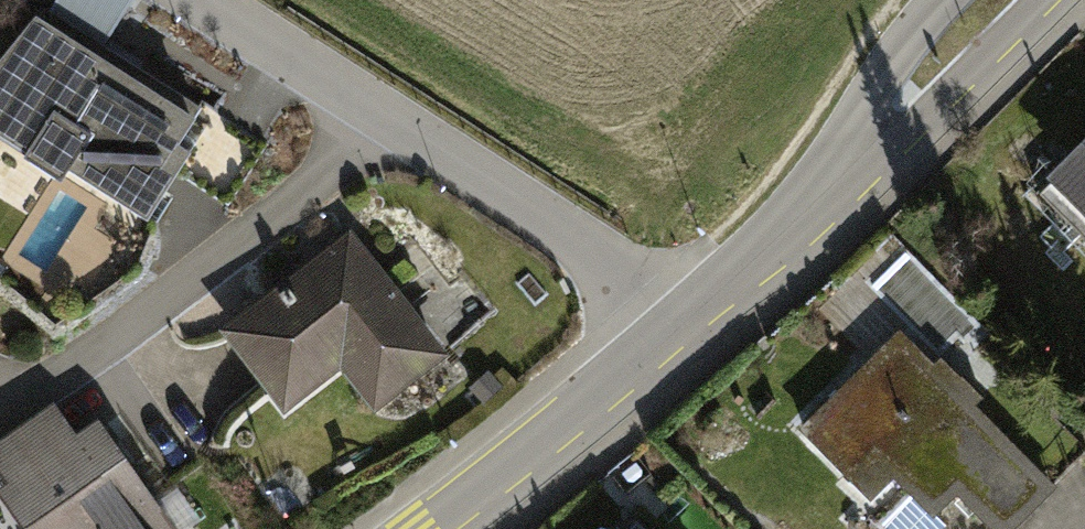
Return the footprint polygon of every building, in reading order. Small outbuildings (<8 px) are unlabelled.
[(34,7),(105,51),(114,36),(56,0),(38,0),(34,7)] [(136,0),(66,0),(116,32),(136,0)] [(0,65),(0,107),(41,134),(22,160),(58,184),(68,169),(143,220),(185,159),(173,151),(200,111),(45,15),(0,65)] [(1041,195),(1084,240),(1084,153),(1041,195)] [(350,243),(228,337),(263,382),(321,337),(375,406),(439,356),(350,243)] [(800,430),(844,474),(869,449),(912,493),(880,525),(884,528),(942,528),(945,526),(932,513),(956,490),(995,528),(1009,528),(1050,488),(897,334),(800,430)] [(0,452),(0,458),(52,528),(168,528),(95,430),(73,446),(51,415),(0,452)]
